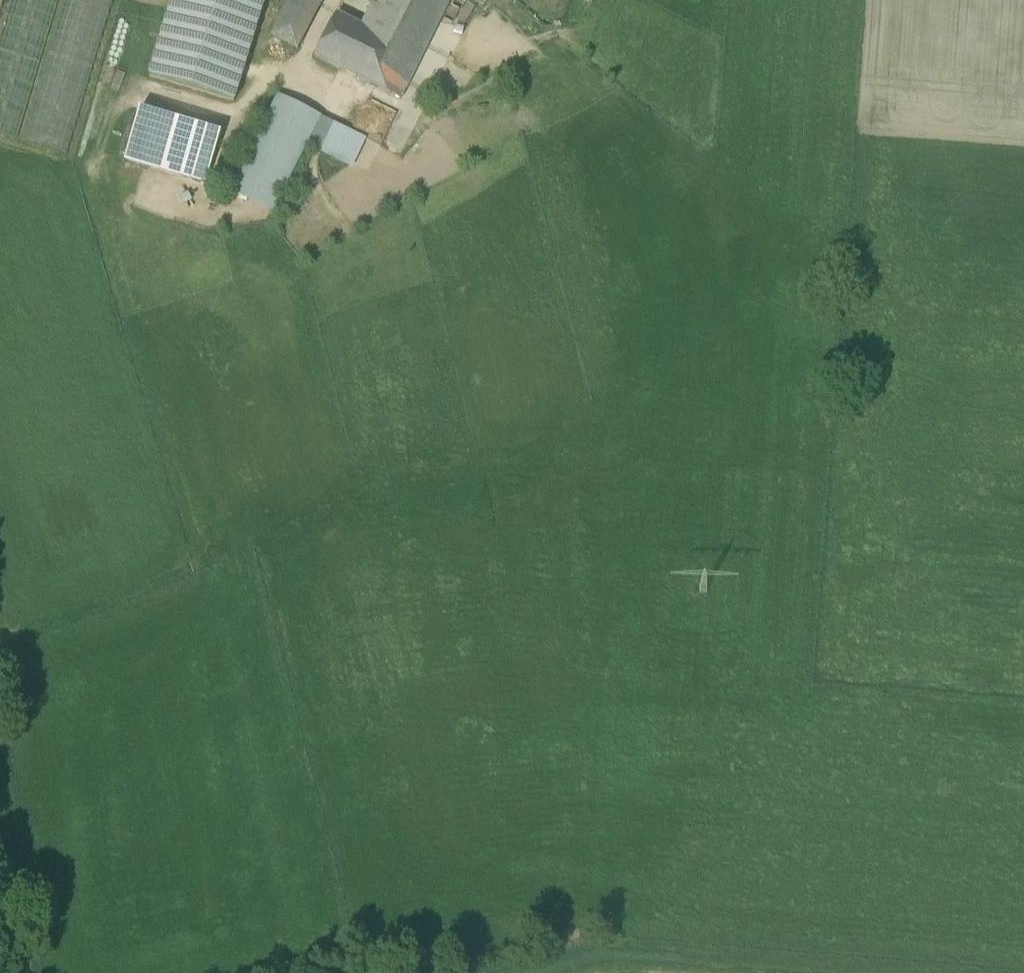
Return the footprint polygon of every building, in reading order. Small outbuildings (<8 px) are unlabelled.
[(150,78),(234,103),(265,0),(173,0),(150,78)] [(272,36),(297,49),(322,0),(291,0),(272,36)] [(361,28),(337,15),(315,58),(400,100),(450,0),(376,0),(361,28)] [(278,97),(229,193),(272,215),(321,118),(278,97)] [(139,113),(125,160),(205,184),(220,137),(139,113)]
